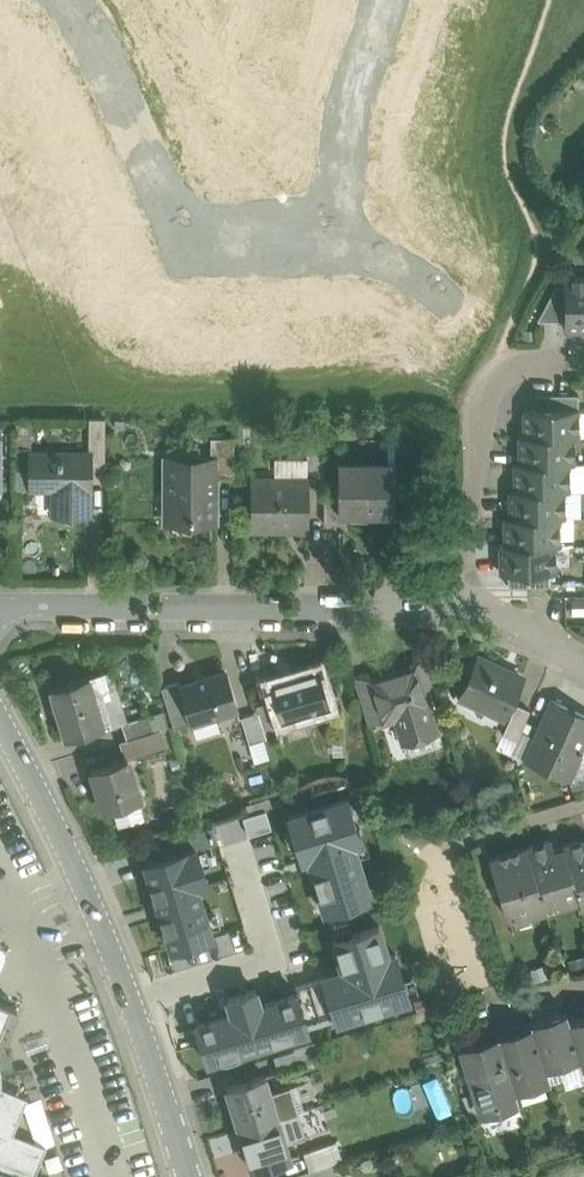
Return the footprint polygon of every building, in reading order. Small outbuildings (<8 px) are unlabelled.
[(565,277),(565,286),(565,320),(565,329),(583,329),(583,276),(565,277)] [(556,286),(537,320),(565,320),(565,286),(556,286)] [(578,394),(535,394),(535,409),(578,408),(578,394)] [(535,409),(524,409),(524,435),(524,436),(573,435),(574,436),(578,436),(578,408),(535,409)] [(34,417),(16,417),(16,446),(33,446),(34,417)] [(105,417),(89,417),(89,453),(91,453),(91,466),(105,466),(105,417)] [(252,429),(238,429),(238,450),(252,450),(252,429)] [(573,435),(524,436),(524,435),(519,436),(519,463),(569,463),(574,463),(574,436),(573,435)] [(233,436),(211,436),(211,460),(212,460),(212,474),(233,474),(233,436)] [(410,442),(394,442),(394,461),(396,461),(395,471),(410,471),(410,442)] [(324,443),(307,443),(307,462),(307,478),(307,486),(324,486),(324,443)] [(91,453),(30,453),(30,480),(55,480),(55,513),(62,513),(62,518),(64,525),(76,525),(79,518),(79,513),(89,513),(89,487),(91,487),(91,453)] [(211,460),(169,460),(169,517),(212,517),(212,474),(212,460),(211,460)] [(394,461),(338,461),(338,489),(337,511),(339,511),(395,511),(395,471),(396,461),(394,461)] [(278,463),(278,478),(307,478),(307,462),(278,463)] [(569,463),(519,463),(514,463),(514,490),(515,490),(564,490),(569,490),(569,463)] [(278,478),(253,478),(252,528),(307,528),(307,486),(307,478),(278,478)] [(338,489),(324,489),(324,522),(339,523),(339,511),(337,511),(338,489)] [(564,490),(515,490),(514,490),(510,490),(510,517),(559,517),(564,517),(564,490)] [(559,517),(510,517),(505,517),(505,544),(505,545),(554,544),(555,545),(559,545),(559,517)] [(555,545),(554,544),(505,545),(505,544),(500,544),(500,572),(555,571),(555,545)] [(437,688),(427,654),(412,659),(414,665),(415,665),(424,692),(437,688)] [(522,677),(478,657),(460,696),(504,716),(522,677)] [(371,678),(370,679),(382,721),(396,717),(404,742),(407,741),(411,755),(438,747),(433,733),(436,732),(424,692),(415,665),(414,665),(371,678)] [(318,667),(270,682),(275,699),(281,718),(282,718),(329,704),(318,667)] [(103,698),(111,723),(127,718),(112,668),(103,671),(111,696),(103,698)] [(181,684),(192,722),(196,734),(213,729),(209,717),(237,708),(225,670),(181,684)] [(89,674),(51,686),(66,737),(111,723),(103,698),(111,696),(103,671),(89,675),(89,674)] [(369,672),(353,677),(368,725),(382,721),(370,679),(371,678),(369,672)] [(180,681),(161,687),(174,728),(192,722),(181,684),(180,681)] [(275,699),(257,705),(259,711),(267,738),(286,732),(282,718),(281,718),(275,699)] [(552,700),(526,758),(566,776),(579,748),(581,749),(583,743),(583,714),(552,700)] [(530,710),(516,704),(502,734),(516,740),(530,710)] [(259,711),(241,717),(249,743),(267,738),(259,711)] [(147,714),(122,722),(126,738),(152,731),(147,714)] [(152,731),(126,738),(132,757),(165,747),(159,728),(152,731)] [(128,758),(91,769),(104,810),(113,807),(118,824),(120,823),(119,823),(144,815),(139,799),(140,799),(128,758)] [(347,799),(288,817),(302,860),(308,858),(325,912),(328,911),(344,907),(371,898),(358,856),(354,844),(361,842),(358,833),(347,799)] [(266,809),(242,816),(248,835),(272,828),(266,809)] [(171,837),(176,853),(196,846),(197,848),(218,841),(213,824),(171,837)] [(354,844),(358,856),(369,852),(362,832),(358,833),(361,842),(354,844)] [(564,847),(555,850),(551,838),(526,846),(544,905),(557,901),(559,906),(579,900),(580,900),(564,847)] [(563,844),(564,847),(580,900),(579,900),(580,903),(583,902),(583,838),(563,844)] [(197,848),(196,846),(176,853),(145,862),(171,948),(213,935),(197,885),(207,882),(197,848)] [(526,846),(489,857),(507,917),(527,911),(528,915),(546,910),(544,905),(526,846)] [(348,920),(344,907),(328,911),(333,925),(348,920)] [(379,926),(334,940),(343,970),(323,976),(324,979),(336,1019),(337,1022),(410,999),(396,953),(388,956),(379,926)] [(309,983),(322,1023),(336,1019),(324,979),(309,983)] [(297,993),(308,1028),(322,1023),(309,983),(295,987),(297,993)] [(308,1028),(297,993),(260,1005),(255,989),(228,997),(233,1013),(195,1024),(206,1062),(309,1030),(308,1028)] [(10,998),(0,994),(0,1022),(10,998)] [(566,1011),(531,1022),(546,1068),(579,1058),(580,1058),(568,1021),(569,1020),(566,1011)] [(568,1021),(580,1058),(579,1058),(582,1067),(583,1066),(583,1016),(569,1020),(568,1021)] [(531,1022),(513,1028),(514,1033),(498,1037),(498,1038),(514,1089),(550,1078),(546,1068),(531,1022)] [(361,1038),(350,1041),(355,1057),(366,1054),(361,1038)] [(498,1038),(462,1049),(471,1080),(474,1079),(476,1085),(484,1111),(485,1112),(486,1112),(485,1107),(515,1098),(517,1103),(518,1102),(498,1038)] [(315,1043),(302,1047),(307,1063),(320,1059),(315,1043)] [(294,1049),(274,1055),(279,1072),(307,1063),(302,1047),(294,1049)] [(2,1061),(0,1062),(0,1113),(2,1119),(6,1129),(12,1138),(15,1142),(23,1149),(28,1155),(31,1162),(32,1165),(32,1172),(31,1176),(34,1176),(48,1138),(15,1126),(30,1089),(3,1078),(3,1074),(3,1069),(2,1061)] [(265,1076),(227,1087),(240,1129),(278,1117),(270,1092),(265,1076)] [(476,1085),(460,1091),(470,1115),(484,1111),(476,1085)] [(290,1086),(270,1092),(278,1117),(298,1111),(290,1086)] [(515,1098),(485,1107),(486,1112),(485,1112),(488,1122),(489,1122),(521,1112),(518,1102),(517,1103),(515,1098)] [(31,1176),(32,1172),(32,1165),(31,1162),(28,1155),(23,1149),(15,1142),(12,1138),(6,1129),(2,1119),(0,1113),(0,1176),(31,1176)] [(278,1117),(240,1129),(252,1169),(290,1157),(278,1117)] [(467,1124),(456,1128),(462,1146),(473,1142),(467,1124)] [(336,1142),(304,1152),(309,1170),(331,1163),(342,1160),(336,1142)] [(287,1176),(336,1176),(331,1163),(309,1170),(287,1176)]
